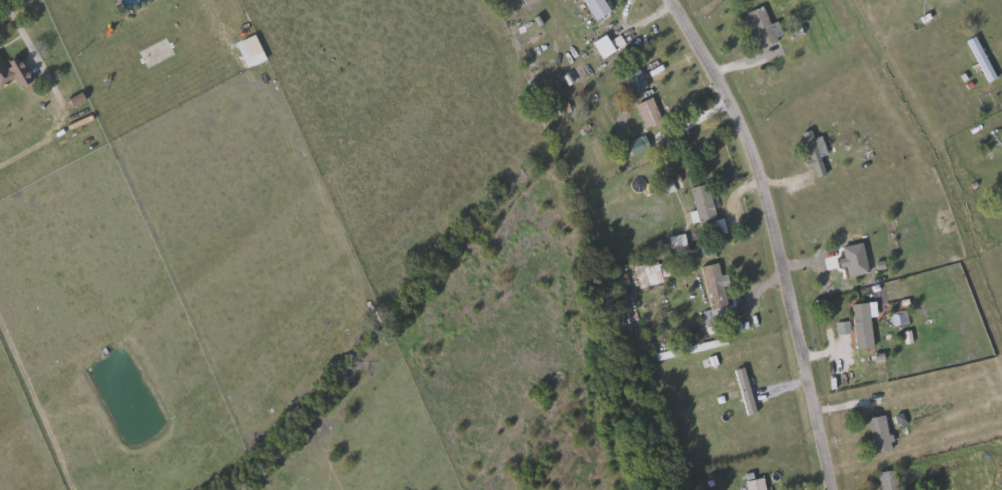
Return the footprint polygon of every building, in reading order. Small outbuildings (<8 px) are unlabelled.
[(599,19),(585,0),(608,0),(614,9),(599,19)] [(750,11),(766,4),(780,40),(764,46),(750,11)] [(594,42),(608,33),(618,49),(604,57),(594,42)] [(969,38),(978,34),(998,75),(989,80),(969,38)] [(17,78),(0,87),(0,51),(1,50),(8,63),(23,55),(36,79),(22,86),(17,78)] [(629,74),(643,69),(649,86),(634,90),(629,74)] [(666,118),(650,127),(637,104),(653,96),(666,118)] [(828,173),(819,176),(804,132),(813,129),(828,173)] [(631,156),(625,144),(647,133),(653,146),(631,156)] [(693,186),(710,182),(718,216),(701,220),(693,186)] [(853,229),(854,238),(862,237),(863,253),(857,253),(860,277),(848,278),(843,230),(853,229)] [(682,275),(642,285),(637,266),(678,256),(682,275)] [(703,265),(721,261),(734,320),(716,324),(703,265)] [(859,300),(870,299),(875,345),(865,346),(859,300)] [(736,370),(746,367),(759,410),(749,413),(736,370)] [(895,448),(876,452),(870,418),(888,414),(895,448)] [(898,468),(902,489),(884,489),(881,472),(898,468)] [(766,476),(770,489),(750,489),(748,480),(766,476)]
